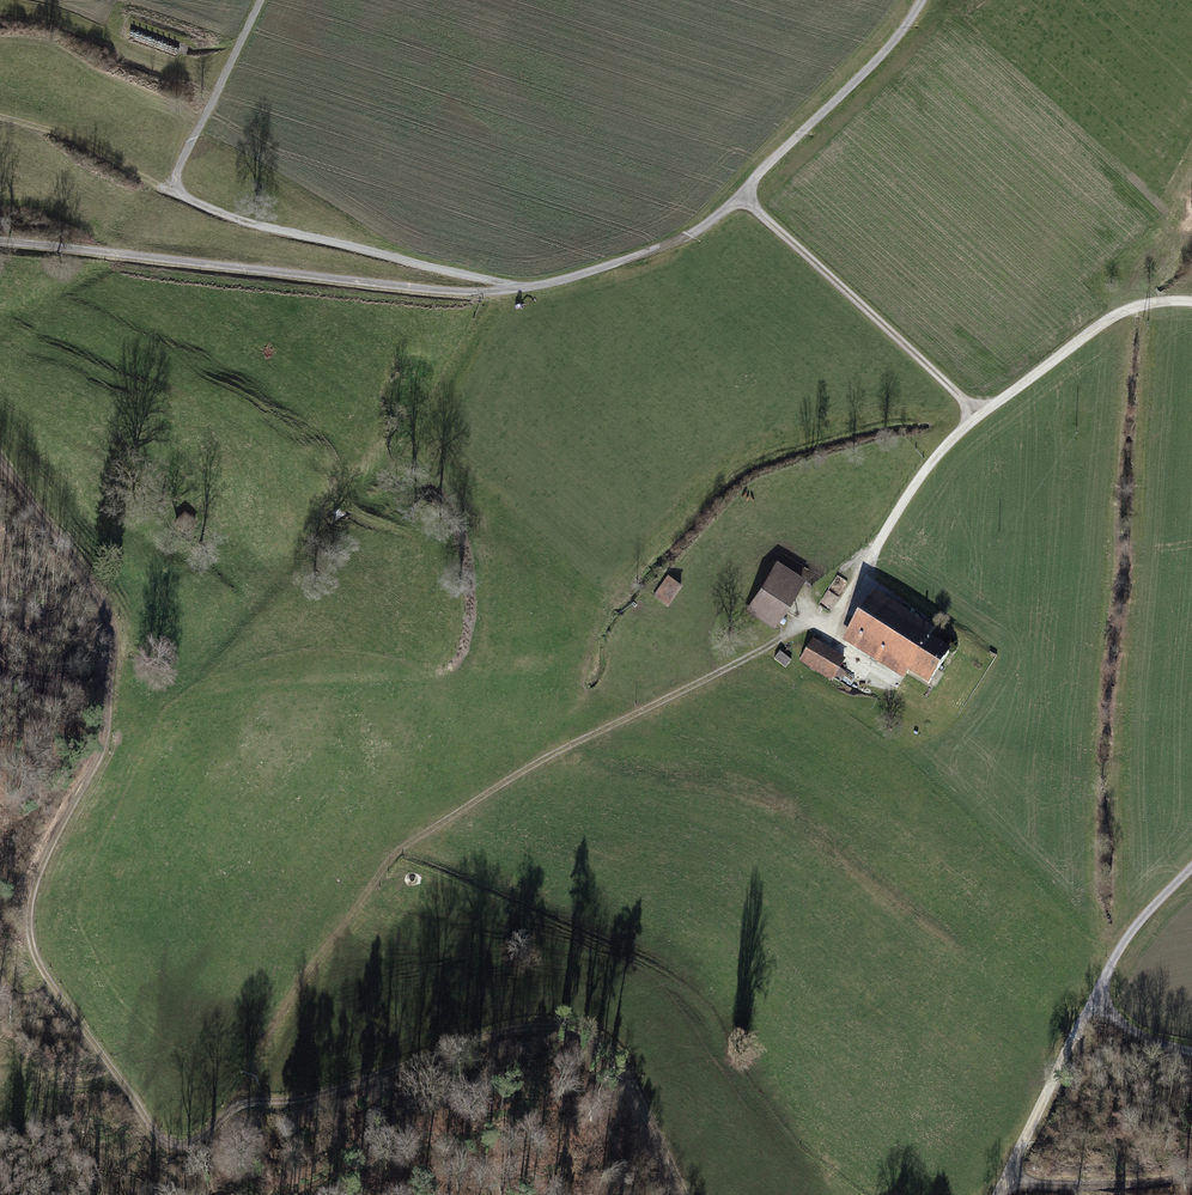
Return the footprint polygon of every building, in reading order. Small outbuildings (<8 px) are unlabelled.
[(782,557),(753,607),(787,627),(816,576),(782,557)] [(668,575),(655,595),(667,603),(681,584),(668,575)] [(884,600),(856,643),(940,696),(967,653),(884,600)] [(846,668),(812,643),(800,659),(834,685),(846,668)] [(791,660),(779,652),(774,659),(785,667),(791,660)]
